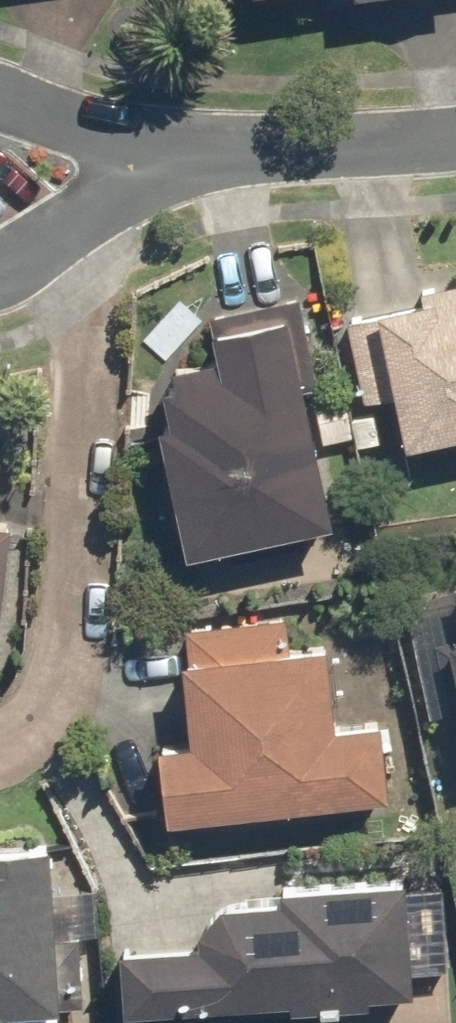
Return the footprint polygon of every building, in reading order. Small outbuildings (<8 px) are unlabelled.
[(342,317),(361,404),(387,398),(398,449),(455,437),(455,281),(412,291),(414,302),(342,317)] [(340,525),(294,297),(203,316),(212,359),(140,374),(178,558),(340,525)] [(396,598),(425,719),(455,712),(455,717),(455,584),(396,598)] [(149,747),(158,825),(382,800),(373,724),(330,729),(321,646),(288,650),(284,618),(171,630),(184,743),(149,747)] [(55,1021),(45,846),(0,848),(0,1022),(15,1022),(55,1021)] [(400,882),(237,894),(238,906),(212,907),(192,931),(193,945),(113,951),(118,1022),(210,1022),(209,1012),(408,997),(400,882)]
